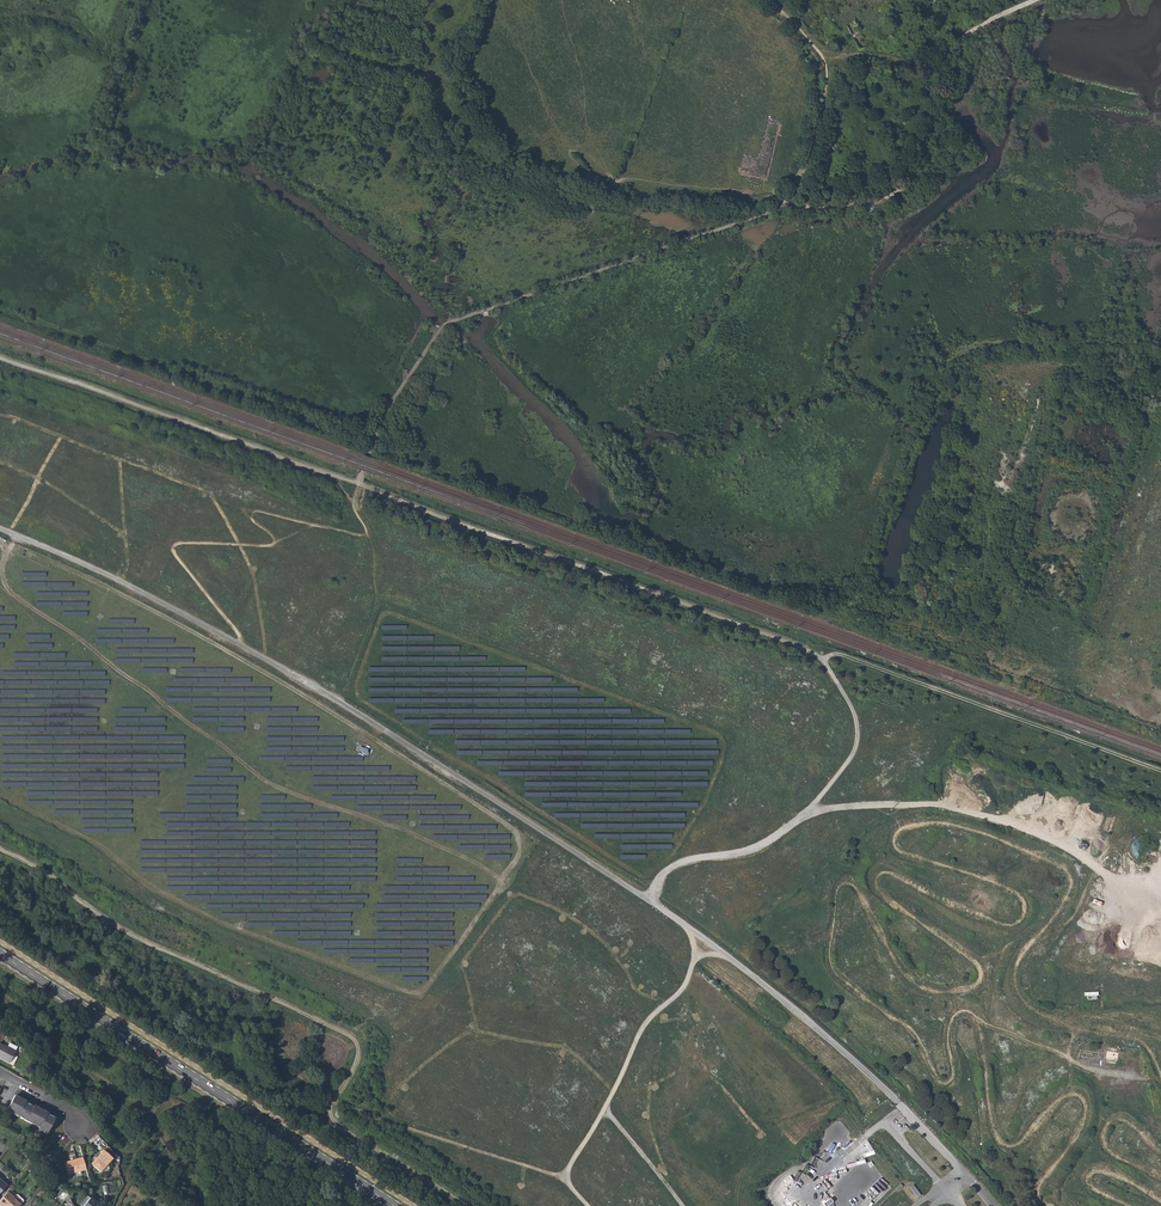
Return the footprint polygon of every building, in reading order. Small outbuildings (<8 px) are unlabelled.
[(847,29),(854,40),(861,36),(855,24),(847,29)] [(1113,924),(1112,928),(1102,926),(1099,940),(1116,945),(1121,926),(1113,924)] [(1084,992),(1085,1000),(1100,998),(1099,990),(1084,992)] [(11,1064),(17,1052),(9,1047),(7,1047),(0,1043),(0,1058),(11,1064)] [(9,1047),(17,1052),(19,1048),(11,1043),(9,1047)] [(1119,1060),(1120,1047),(1107,1046),(1106,1059),(1119,1060)] [(1077,1057),(1098,1061),(1100,1052),(1079,1048),(1077,1057)] [(16,1095),(8,1111),(40,1129),(39,1130),(47,1135),(56,1119),(48,1115),(49,1113),(35,1106),(34,1107),(26,1102),(26,1101),(16,1095)] [(101,1151),(91,1166),(102,1174),(112,1159),(101,1151)] [(69,1174),(86,1169),(82,1156),(64,1161),(69,1174)] [(7,1191),(0,1200),(0,1205),(17,1205),(16,1205),(18,1202),(13,1197),(13,1196),(7,1191)] [(832,1195),(829,1192),(823,1197),(825,1200),(832,1195)]
